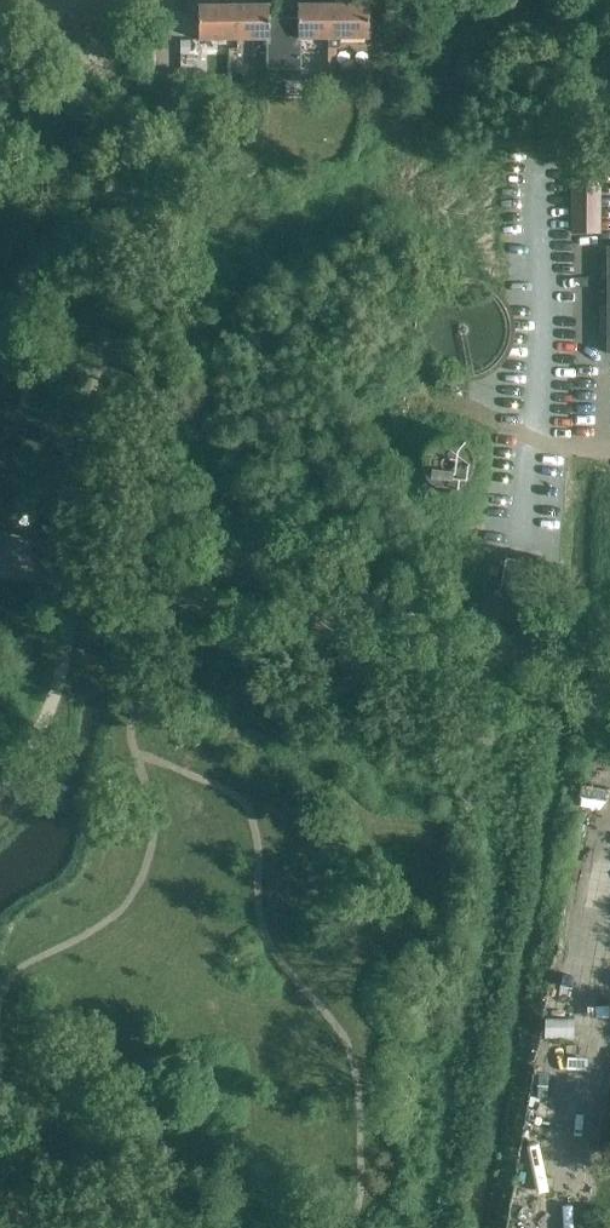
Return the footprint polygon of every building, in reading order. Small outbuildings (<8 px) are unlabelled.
[(200,40),(228,40),(228,49),(234,49),(234,5),(199,6),(200,40)] [(268,5),(234,5),(234,49),(239,50),(239,40),(268,39),(268,5)] [(270,5),(268,5),(268,39),(269,39),(269,50),(262,50),(262,76),(270,76),(270,68),(301,67),(301,39),(301,5),(299,5),(299,18),(270,18),(270,5)] [(335,5),(301,5),(301,39),(329,39),(329,49),(335,49),(335,5)] [(370,5),(335,5),(335,49),(341,49),(341,39),(370,39),(370,5)] [(196,50),(181,50),(181,79),(196,79),(196,50)] [(230,68),(221,68),(221,79),(230,79),(230,68)] [(604,177),(573,178),(574,230),(605,230),(604,177)] [(456,488),(462,485),(466,481),(469,476),(470,469),(470,462),(469,458),(468,455),(465,451),(460,446),(455,443),(448,442),(441,443),(435,445),(428,450),(425,456),(423,462),(423,468),(424,474),(428,480),(432,484),(438,488),(450,489),(456,488)] [(12,510),(14,511),(37,514),(40,499),(14,495),(12,510)] [(505,559),(498,599),(526,604),(533,564),(505,559)] [(609,905),(609,865),(600,864),(597,904),(609,905)]
